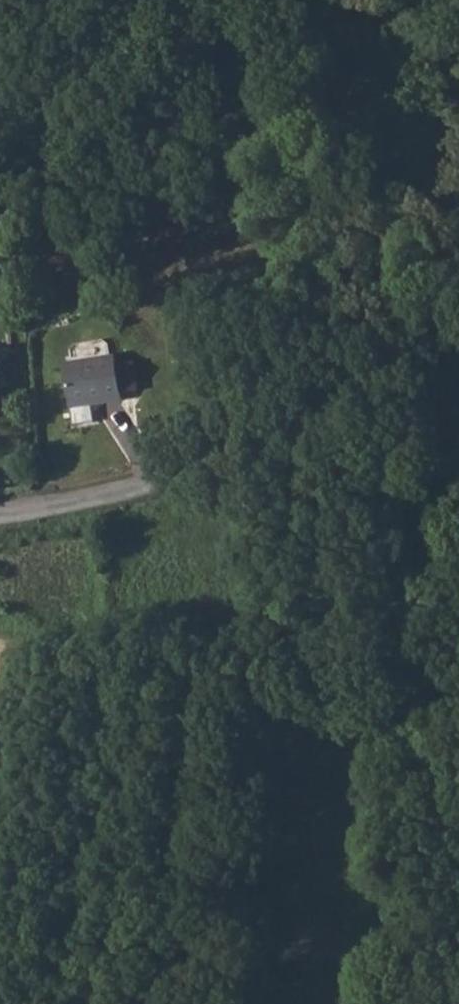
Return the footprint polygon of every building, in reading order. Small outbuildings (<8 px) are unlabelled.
[(108,362),(56,371),(63,413),(115,405),(108,362)]
